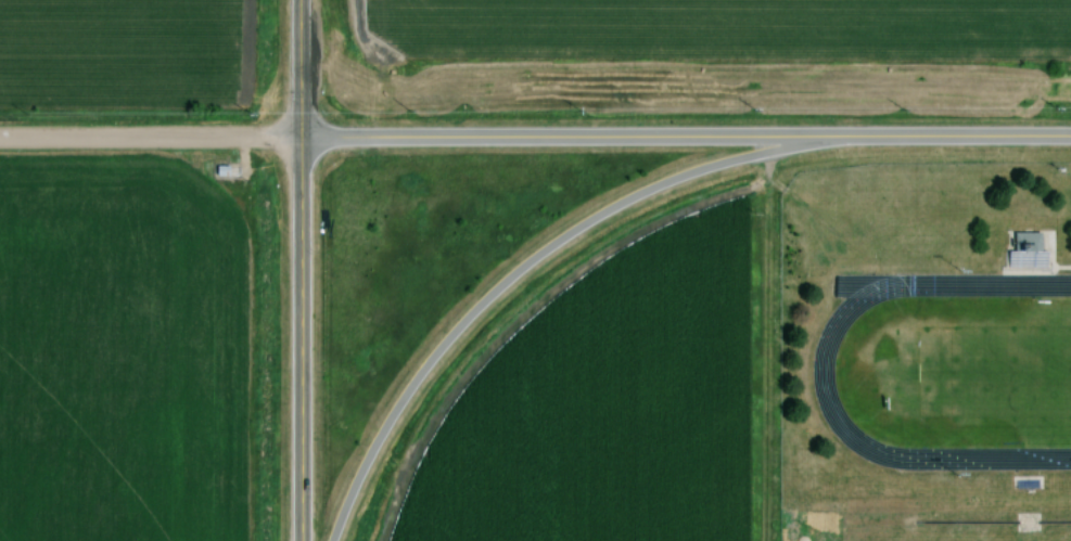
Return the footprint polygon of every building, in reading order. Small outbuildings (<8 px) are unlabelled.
[(1054,234),(1012,234),(1012,242),(1015,242),(1015,253),(1054,253),(1054,234)]
